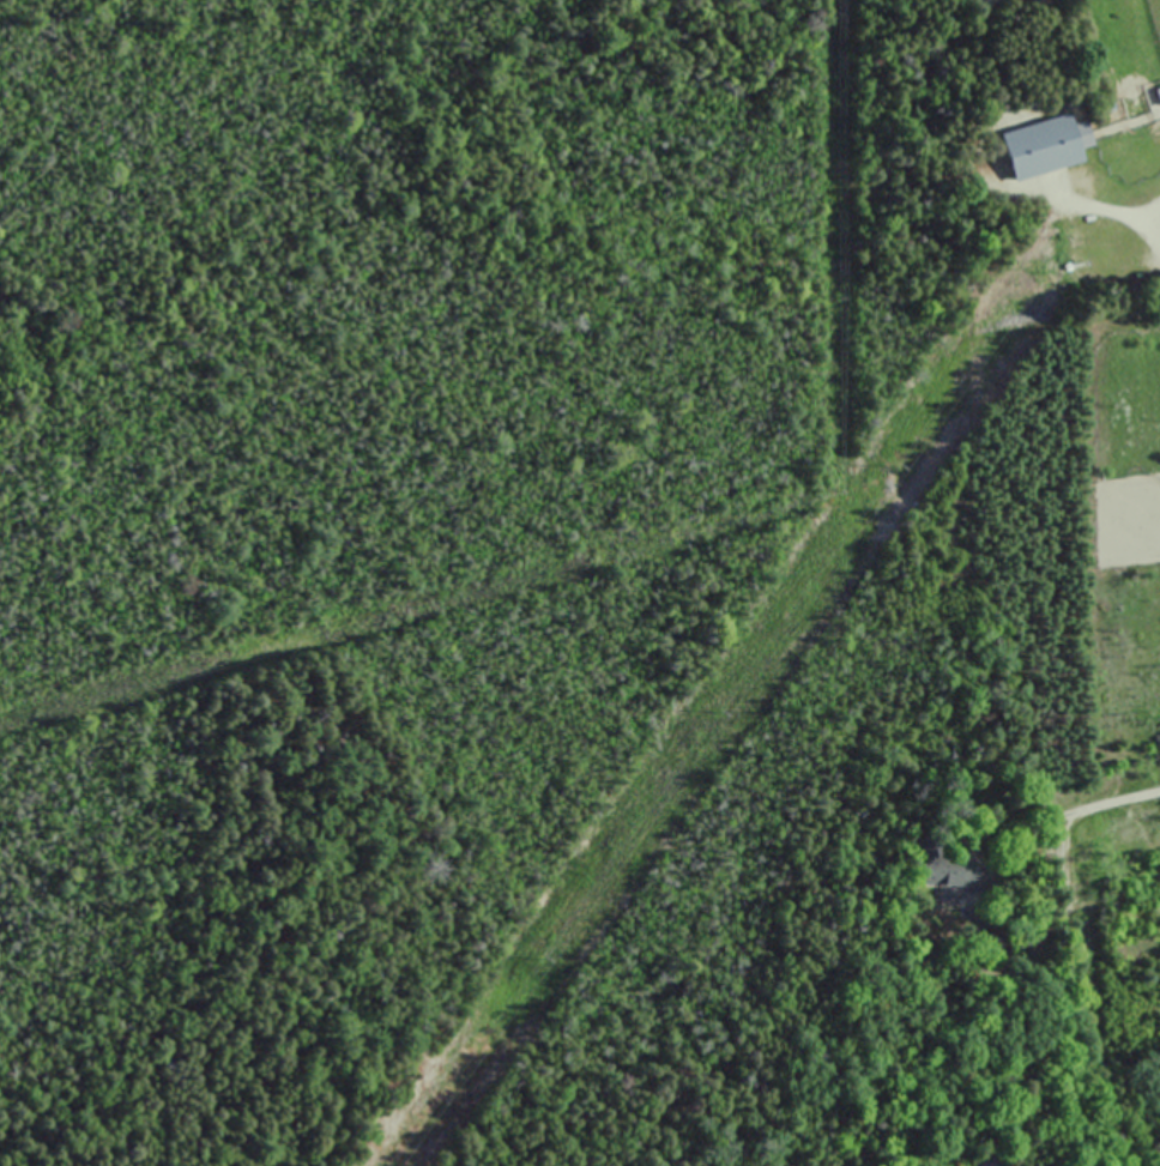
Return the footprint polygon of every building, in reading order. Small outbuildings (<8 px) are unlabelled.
[(1080,162),(1066,114),(997,134),(1010,182),(1080,162)] [(978,849),(918,848),(917,888),(977,889),(978,849)]
